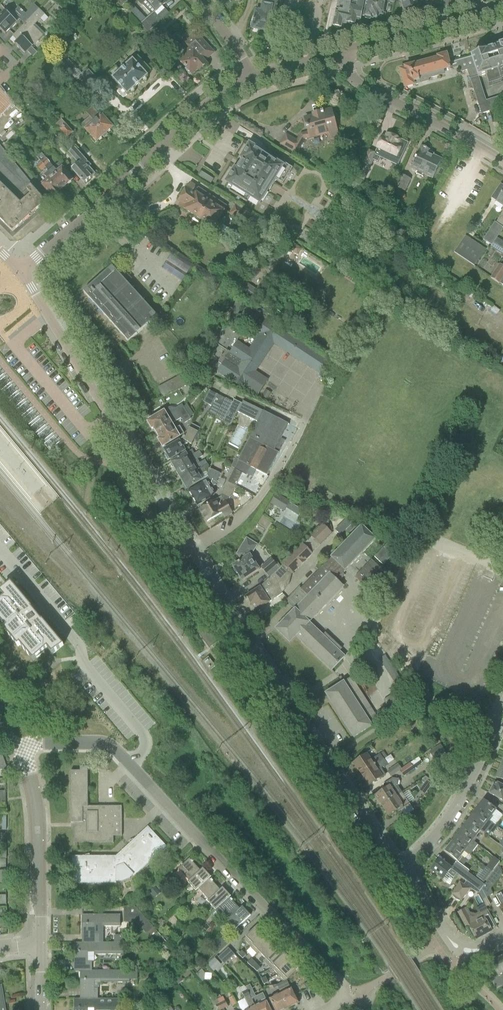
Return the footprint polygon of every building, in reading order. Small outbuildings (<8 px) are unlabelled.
[(49,12),(51,13),(57,7),(49,0),(40,9),(46,15),(49,12)] [(137,1),(150,15),(140,25),(148,32),(161,20),(155,13),(166,3),(163,0),(138,0),(137,1)] [(253,23),(252,22),(251,27),(252,27),(252,29),(273,33),(276,15),(275,15),(277,0),(263,0),(261,12),(255,11),(253,23)] [(336,10),(333,26),(341,28),(342,22),(347,23),(350,6),(351,0),(340,0),(340,1),(338,1),(336,10)] [(347,23),(355,25),(356,18),(360,19),(364,0),(351,0),(350,6),(347,23)] [(364,17),(365,17),(365,19),(370,20),(371,18),(372,18),(378,19),(378,14),(382,15),(385,1),(394,3),(394,0),(367,0),(366,7),(364,17)] [(404,11),(417,8),(417,6),(420,6),(419,0),(401,0),(404,11)] [(34,5),(24,16),(28,20),(39,9),(34,5)] [(20,20),(8,9),(0,16),(0,30),(5,35),(20,20)] [(43,36),(33,27),(40,20),(43,23),(48,18),(39,9),(28,20),(12,37),(17,41),(14,44),(25,55),(27,52),(32,47),(43,36)] [(185,55),(179,61),(186,68),(184,70),(189,75),(191,74),(192,75),(198,69),(200,71),(206,64),(205,63),(215,53),(207,44),(206,45),(196,34),(190,40),(185,44),(189,49),(184,54),(185,55)] [(471,56),(471,57),(478,78),(486,75),(487,78),(487,77),(489,84),(501,80),(502,79),(502,46),(471,56)] [(32,47),(27,52),(33,58),(37,53),(32,47)] [(478,78),(471,57),(449,64),(446,54),(437,57),(438,59),(405,68),(405,69),(400,70),(405,88),(428,81),(428,79),(442,75),(441,71),(448,69),(449,70),(452,69),(451,68),(459,66),(461,72),(467,70),(471,80),(478,78)] [(115,67),(108,74),(121,88),(116,92),(123,99),(127,95),(129,94),(130,95),(131,95),(132,95),(132,94),(133,94),(134,93),(134,92),(134,91),(134,90),(133,90),(141,83),(142,84),(143,84),(144,84),(145,83),(146,83),(146,82),(146,81),(146,80),(146,79),(145,79),(147,77),(146,75),(151,71),(138,57),(133,62),(132,61),(119,72),(115,67)] [(70,62),(65,67),(70,74),(76,68),(70,62)] [(77,69),(71,75),(77,81),(78,80),(83,76),(77,69)] [(98,82),(88,71),(83,76),(78,80),(89,91),(98,82)] [(480,85),(478,78),(471,80),(482,114),(489,112),(487,105),(484,106),(478,86),(480,85)] [(14,104),(1,87),(0,87),(0,88),(0,118),(14,104)] [(112,128),(101,116),(100,117),(91,107),(85,113),(89,117),(81,125),(97,142),(98,140),(100,140),(101,139),(102,137),(107,133),(108,133),(110,131),(110,130),(112,128)] [(286,135),(280,145),(296,154),(304,139),(337,131),(335,125),(336,123),(335,117),(333,116),(331,110),(321,113),(321,114),(304,119),(308,132),(300,134),(297,141),(286,135)] [(67,137),(72,132),(64,124),(65,123),(61,119),(55,125),(59,129),(67,137)] [(239,126),(235,135),(252,143),(256,134),(239,126)] [(377,154),(374,161),(378,163),(381,155),(382,155),(384,152),(396,157),(400,148),(404,150),(407,144),(403,142),(391,136),(385,133),(383,137),(382,137),(375,152),(376,152),(375,154),(377,154)] [(15,134),(5,144),(9,150),(20,139),(15,134)] [(69,142),(64,147),(69,153),(79,164),(72,170),(84,184),(91,178),(95,175),(93,173),(89,168),(91,166),(75,149),(69,142)] [(0,147),(0,221),(13,233),(50,200),(9,150),(5,144),(4,143),(0,147)] [(237,171),(235,170),(233,173),(232,172),(230,172),(227,177),(227,179),(229,179),(227,182),(233,185),(229,192),(246,203),(250,196),(259,202),(276,175),(285,180),(293,168),(277,158),(274,162),(250,146),(248,149),(247,148),(245,148),(242,153),(242,155),(244,156),(242,158),(244,160),(242,164),(240,168),(239,167),(237,171)] [(421,146),(410,168),(417,171),(415,174),(422,178),(424,175),(432,179),(441,160),(433,156),(434,154),(428,152),(429,150),(421,146)] [(355,177),(351,187),(358,190),(362,180),(364,181),(374,161),(377,154),(375,154),(366,150),(354,176),(355,177)] [(46,158),(41,163),(45,168),(48,172),(49,172),(62,189),(66,186),(72,181),(68,175),(69,174),(63,167),(63,168),(59,163),(54,168),(53,168),(50,164),(46,158)] [(45,168),(41,163),(36,166),(40,172),(45,168)] [(47,180),(41,185),(47,192),(48,191),(53,197),(59,192),(59,191),(62,189),(49,172),(48,172),(44,176),(47,180)] [(213,179),(201,172),(198,177),(210,185),(213,179)] [(399,174),(393,186),(405,192),(410,179),(406,177),(399,174)] [(181,207),(213,228),(226,207),(194,186),(191,191),(187,189),(179,202),(183,204),(181,207)] [(239,220),(245,212),(235,205),(229,214),(239,220)] [(502,213),(496,224),(494,223),(483,240),(487,243),(491,246),(490,248),(497,238),(502,229),(502,214),(502,213)] [(465,236),(454,253),(474,266),(485,250),(465,236)] [(497,238),(490,248),(502,256),(502,242),(497,238)] [(294,244),(290,250),(297,256),(301,249),(294,244)] [(500,265),(491,278),(499,284),(499,283),(502,285),(502,267),(500,265)] [(128,343),(157,317),(112,267),(83,292),(128,343)] [(243,282),(237,291),(254,302),(260,293),(243,282)] [(247,307),(241,316),(254,324),(259,315),(247,307)] [(320,374),(329,361),(267,320),(258,333),(260,334),(273,343),(320,374)] [(237,342),(230,353),(226,350),(218,363),(222,365),(218,372),(244,389),(246,386),(254,372),(273,343),(260,334),(250,350),(237,342)] [(188,372),(181,377),(185,385),(193,381),(188,372)] [(266,380),(254,372),(246,386),(258,394),(266,380)] [(190,392),(199,387),(195,381),(187,385),(190,392)] [(211,406),(217,395),(209,391),(203,402),(211,406)] [(217,395),(211,406),(211,407),(207,415),(215,419),(225,399),(217,395)] [(225,399),(215,419),(222,422),(230,407),(232,403),(225,399)] [(243,401),(238,411),(237,413),(256,422),(256,423),(257,423),(263,411),(243,401)] [(164,411),(164,412),(147,422),(152,429),(153,428),(157,433),(172,424),(181,418),(187,415),(183,408),(184,408),(182,405),(176,409),(175,409),(169,408),(164,411)] [(40,418),(32,407),(21,415),(48,452),(61,442),(42,416),(40,418)] [(230,407),(222,422),(223,422),(223,423),(230,427),(237,413),(238,411),(230,407)] [(233,469),(227,482),(235,486),(242,474),(246,476),(250,467),(267,476),(279,453),(285,441),(281,439),(288,424),(263,411),(257,423),(238,460),(233,469)] [(187,415),(182,419),(184,423),(190,420),(187,415)] [(172,424),(157,433),(160,439),(158,440),(162,447),(179,437),(183,434),(179,427),(175,430),(172,424)] [(184,437),(164,450),(166,453),(167,454),(165,455),(168,460),(169,459),(170,460),(186,451),(183,446),(187,444),(191,446),(194,440),(197,433),(189,428),(189,429),(184,437)] [(172,463),(171,464),(173,467),(174,467),(176,471),(177,471),(191,463),(197,459),(202,456),(199,452),(195,455),(192,450),(186,454),(171,462),(172,463)] [(177,472),(176,473),(179,476),(182,480),(207,465),(205,461),(200,463),(197,459),(191,463),(177,471),(177,472)] [(207,465),(182,480),(182,481),(185,485),(184,485),(186,489),(187,488),(187,489),(201,481),(202,481),(199,476),(206,472),(208,468),(209,467),(207,465)] [(206,481),(203,483),(203,482),(188,491),(197,506),(212,497),(214,495),(210,488),(215,485),(220,474),(210,469),(207,476),(209,479),(206,481)] [(227,482),(220,497),(221,498),(200,510),(207,522),(222,513),(224,518),(232,513),(225,502),(230,498),(235,486),(227,482)] [(289,503),(276,494),(271,503),(284,511),(289,503)] [(347,519),(336,529),(342,535),(353,525),(347,519)] [(318,544),(319,545),(331,533),(331,532),(332,531),(330,526),(327,522),(311,537),(318,544)] [(285,601),(294,610),(275,630),(289,643),(296,636),(331,671),(344,657),(339,652),(342,649),(325,633),(322,636),(309,623),(343,587),(338,582),(344,576),(343,574),(375,540),(361,527),(323,567),(322,566),(301,589),(299,587),(285,601)] [(248,553),(253,543),(246,539),(237,554),(241,561),(233,566),(234,568),(233,570),(236,574),(238,574),(242,581),(259,570),(248,553)] [(390,541),(374,558),(382,566),(399,549),(390,541)] [(260,587),(246,596),(256,611),(264,606),(282,594),(282,592),(277,587),(291,575),(313,554),(312,554),(310,552),(304,545),(281,567),(269,578),(260,587)] [(277,565),(271,559),(261,568),(266,575),(277,565)] [(371,561),(355,577),(372,594),(384,581),(376,573),(380,569),(371,561)] [(0,601),(0,622),(4,627),(5,626),(11,633),(8,636),(18,647),(20,645),(29,656),(32,653),(36,659),(47,650),(52,655),(55,653),(63,646),(42,620),(41,621),(31,609),(32,608),(11,583),(1,591),(0,592),(0,593),(4,598),(0,601)] [(198,632),(209,648),(217,642),(206,627),(198,632)] [(351,678),(343,682),(325,694),(353,738),(379,722),(351,678)] [(389,697),(384,701),(387,706),(392,703),(389,697)] [(434,759),(444,752),(440,745),(429,752),(434,759)] [(383,752),(380,754),(371,760),(366,754),(353,763),(361,775),(383,759),(383,760),(387,757),(383,752)] [(383,760),(383,759),(361,775),(369,786),(382,777),(378,771),(387,765),(383,760)] [(401,770),(399,771),(403,777),(414,770),(413,768),(410,764),(410,763),(401,769),(401,770)] [(401,770),(401,769),(398,764),(387,772),(391,777),(399,771),(401,770)] [(6,766),(0,766),(0,770),(2,770),(3,775),(9,775),(6,766)] [(122,806),(97,806),(88,806),(88,767),(80,767),(80,771),(70,771),(71,823),(77,823),(77,843),(113,843),(113,837),(122,836),(122,812),(122,806)] [(437,778),(432,775),(429,779),(433,783),(437,778)] [(383,784),(382,789),(383,790),(375,796),(382,806),(402,793),(397,786),(399,780),(392,778),(383,784)] [(425,795),(432,784),(427,780),(419,791),(425,795)] [(496,783),(494,787),(493,786),(489,794),(502,801),(502,786),(496,783)] [(402,793),(382,806),(389,816),(397,811),(398,812),(409,804),(402,793)] [(484,801),(476,812),(489,822),(492,817),(491,816),(496,810),(484,801)] [(476,812),(468,822),(480,831),(488,837),(491,833),(493,834),(497,828),(489,822),(476,812)] [(468,822),(460,832),(474,842),(477,838),(475,837),(480,831),(468,822)] [(166,846),(148,827),(116,856),(72,856),(72,883),(116,883),(116,881),(120,881),(121,882),(130,879),(129,877),(132,875),(134,876),(166,846)] [(474,842),(460,832),(452,842),(464,851),(466,852),(470,855),(477,845),(474,842)] [(464,851),(452,842),(445,852),(457,861),(454,865),(467,873),(469,871),(463,866),(466,861),(460,857),(464,851)] [(494,858),(488,866),(486,867),(491,871),(499,861),(494,858)] [(197,889),(209,878),(211,877),(203,868),(200,871),(192,862),(193,862),(192,860),(191,861),(189,859),(178,869),(189,881),(187,882),(195,891),(197,889)] [(454,865),(451,869),(439,860),(431,870),(443,879),(447,873),(454,878),(457,875),(461,878),(466,881),(464,884),(470,889),(478,894),(481,889),(484,885),(467,873),(454,865)] [(498,866),(484,885),(481,889),(486,897),(492,894),(490,889),(501,873),(498,866)] [(491,871),(486,867),(483,872),(488,876),(491,871)] [(209,878),(197,889),(208,901),(207,902),(215,911),(217,908),(229,898),(230,896),(222,887),(220,890),(212,882),(213,881),(211,879),(211,880),(209,878)] [(464,885),(460,883),(451,894),(452,895),(453,897),(454,898),(456,900),(458,901),(460,901),(461,901),(470,889),(464,884),(464,885)] [(79,890),(79,901),(88,901),(88,890),(79,890)] [(230,899),(229,898),(217,908),(228,920),(227,921),(234,930),(250,916),(242,907),(239,909),(232,901),(233,900),(231,899),(230,899)] [(124,907),(124,923),(136,923),(147,935),(154,928),(133,905),(131,907),(124,907)] [(464,909),(458,913),(466,928),(468,926),(476,940),(492,932),(490,928),(495,925),(488,912),(477,917),(471,916),(468,918),(464,909)] [(103,926),(120,926),(120,915),(82,915),(82,931),(85,931),(85,943),(99,943),(99,934),(95,934),(95,924),(103,924),(103,926)] [(264,934),(265,934),(257,926),(243,939),(250,946),(250,947),(264,934)] [(232,941),(226,934),(210,949),(216,955),(232,941)] [(250,947),(250,946),(249,947),(257,955),(259,953),(259,952),(270,941),(264,934),(250,947)] [(277,948),(270,941),(259,952),(259,953),(265,959),(277,948)] [(99,943),(85,943),(74,943),(74,959),(77,959),(77,971),(91,971),(91,962),(87,962),(87,952),(94,952),(94,954),(123,954),(123,943),(114,943),(99,943)] [(265,959),(263,961),(270,969),(271,968),(284,955),(277,948),(265,959)] [(225,965),(235,956),(229,949),(219,959),(225,965)] [(284,954),(284,955),(271,968),(278,975),(292,961),(284,954)] [(214,958),(207,965),(214,972),(221,965),(214,958)] [(502,973),(502,963),(500,958),(491,963),(495,972),(488,975),(495,990),(502,986),(502,987),(502,974),(502,973)] [(299,969),(292,961),(278,975),(284,981),(287,980),(299,969)] [(91,971),(77,971),(74,971),(74,972),(80,972),(80,987),(84,987),(84,999),(98,999),(98,990),(94,990),(94,980),(101,980),(101,983),(130,983),(130,980),(137,980),(137,971),(91,971)] [(178,975),(173,979),(178,985),(183,980),(178,975)] [(249,984),(245,986),(247,990),(250,997),(254,995),(255,995),(252,988),(251,989),(249,984)] [(292,988),(280,993),(288,1008),(299,1003),(292,988)] [(242,992),(246,999),(248,1003),(251,1009),(248,1009),(256,1009),(251,999),(250,997),(247,990),(242,992)] [(280,993),(269,999),(275,1009),(284,1009),(288,1008),(280,993)] [(251,999),(256,1009),(270,1009),(266,1001),(262,994),(251,999)] [(234,997),(229,999),(233,1007),(238,1005),(234,997)] [(84,999),(74,999),(74,1009),(88,1009),(88,1007),(95,1007),(95,1009),(123,1009),(123,999),(98,999),(84,999)]
